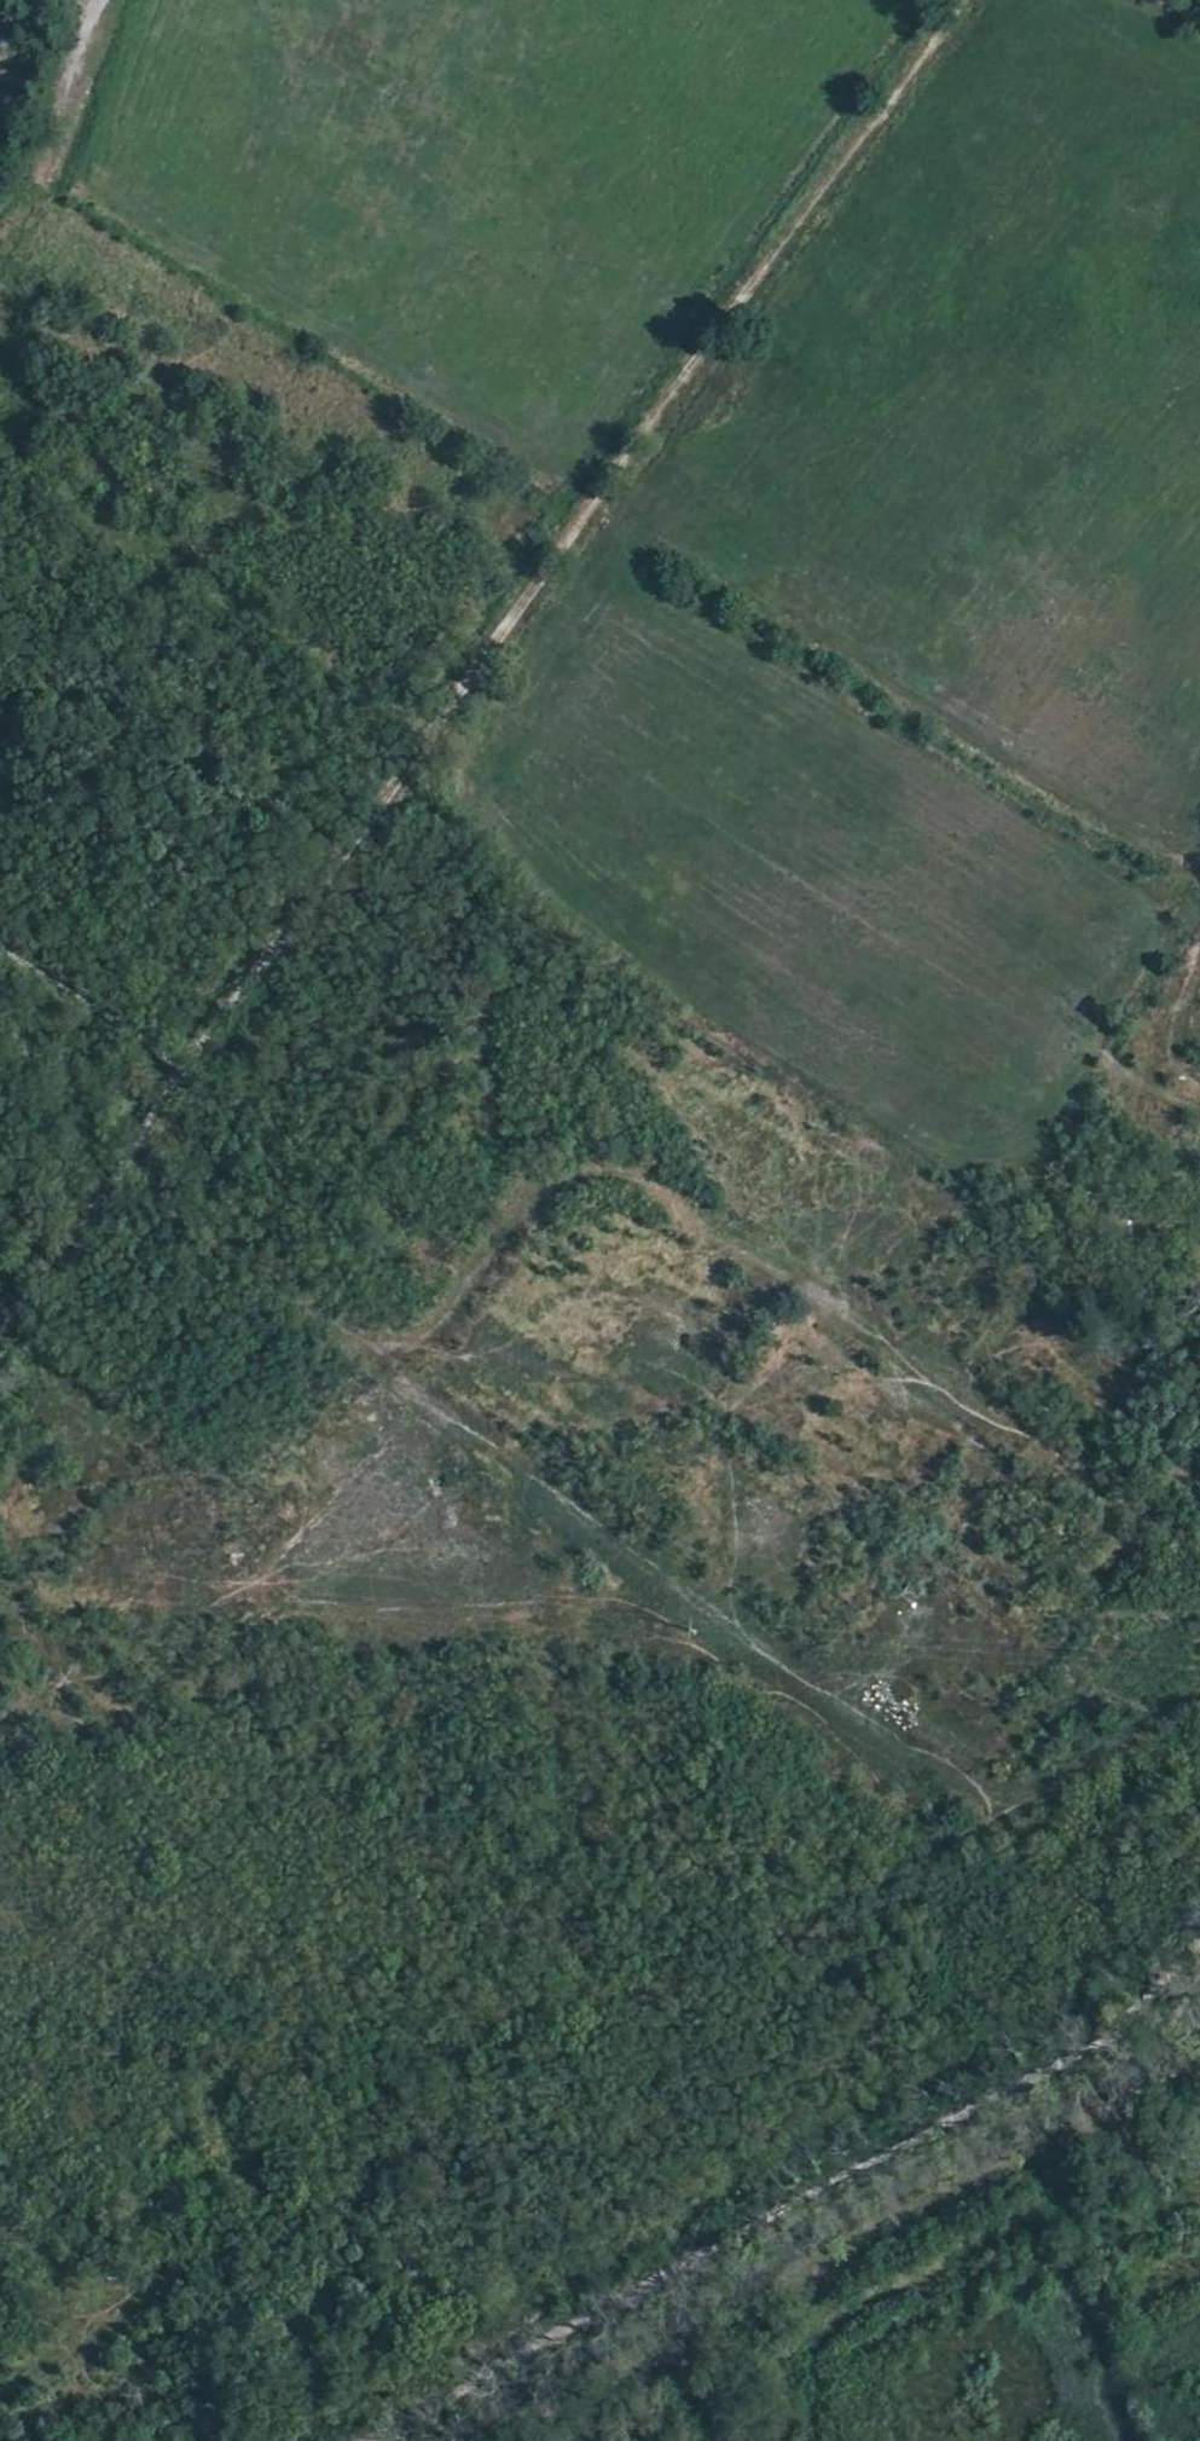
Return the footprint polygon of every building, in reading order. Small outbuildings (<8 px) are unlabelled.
[(898,1593),(913,1605),(925,1588),(911,1577),(898,1593)]
